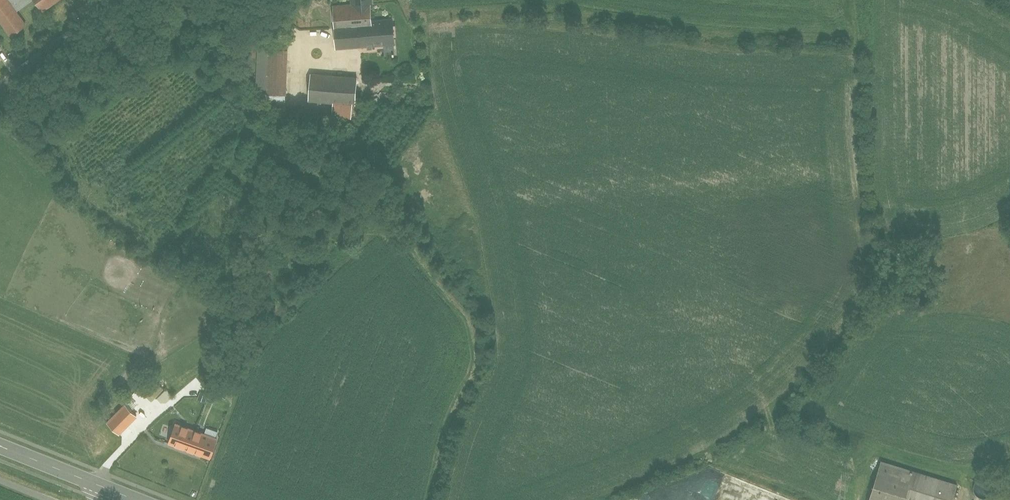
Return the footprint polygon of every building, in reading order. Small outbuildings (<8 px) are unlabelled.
[(15,36),(28,27),(18,11),(11,0),(0,0),(0,14),(15,36)] [(18,11),(31,3),(35,0),(11,0),(18,11)] [(60,0),(37,0),(44,10),(60,0)] [(379,24),(377,0),(355,0),(355,4),(338,5),(339,27),(379,24)] [(379,24),(339,27),(341,47),(400,43),(399,22),(379,24)] [(295,49),(274,48),(272,93),(292,94),(295,49)] [(364,78),(316,73),(313,100),(339,103),(357,104),(361,105),(364,78)] [(357,104),(339,103),(338,116),(356,118),(357,104)] [(108,419),(118,429),(137,412),(127,401),(108,419)] [(177,420),(169,441),(211,455),(218,434),(177,420)] [(959,482),(882,458),(869,499),(953,499),(959,482)] [(1007,481),(991,499),(1009,499),(1009,483),(1007,481)]
